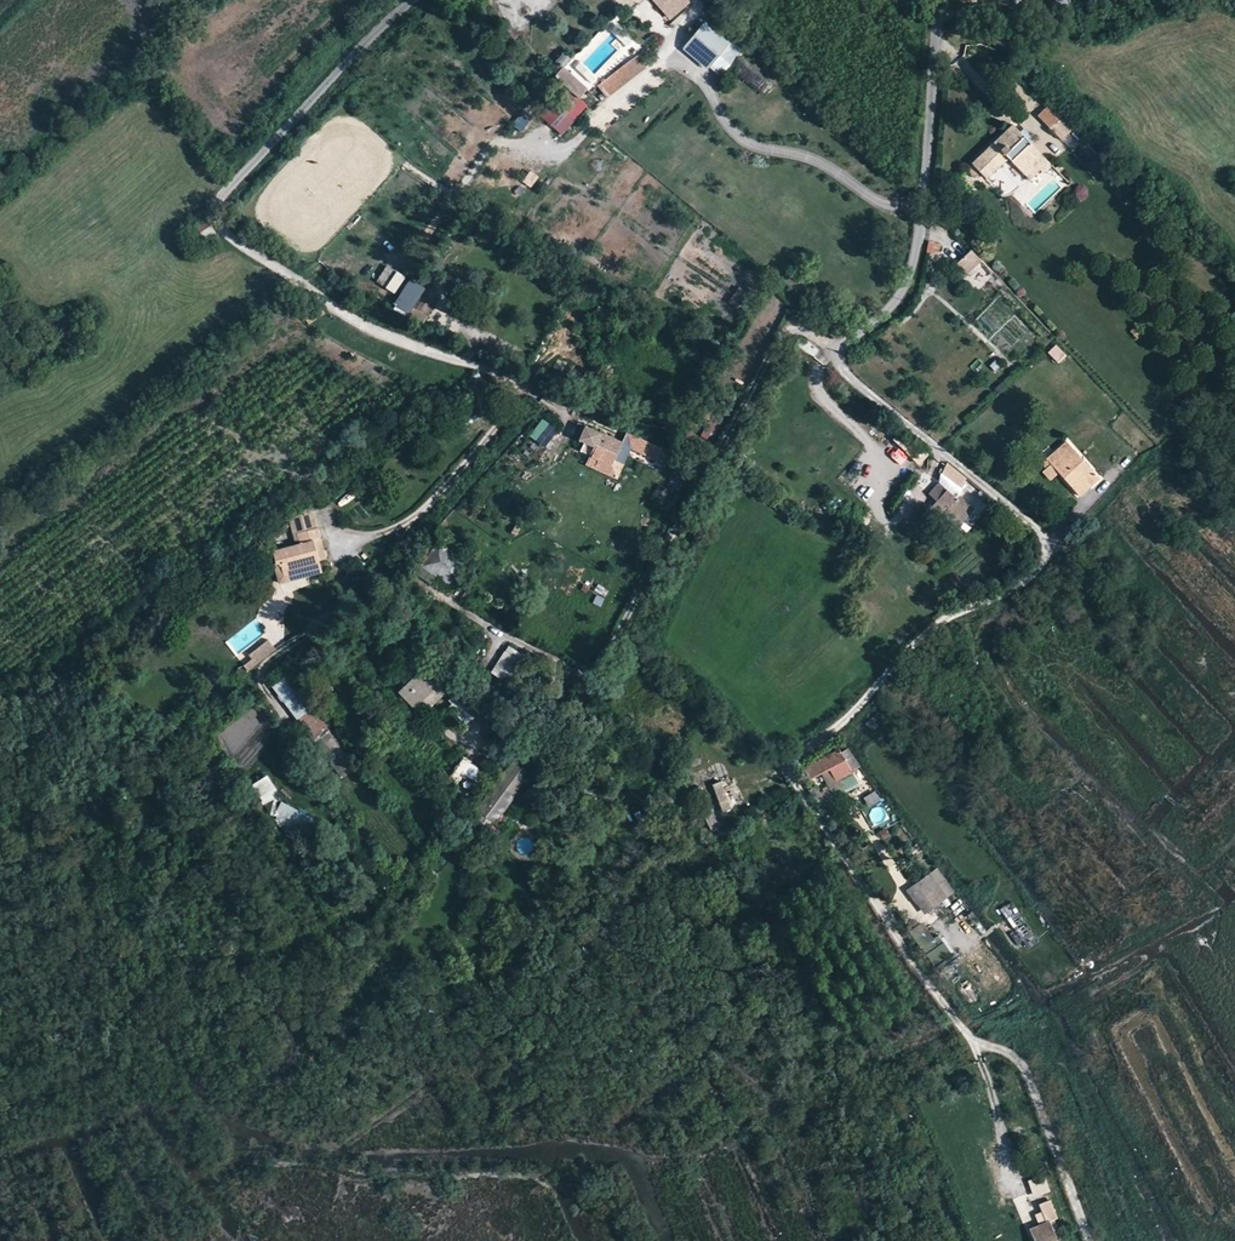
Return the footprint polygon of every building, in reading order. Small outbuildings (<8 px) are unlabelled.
[(674,17),(691,0),(658,0),(674,17)] [(684,49),(718,78),(740,52),(706,23),(684,49)] [(640,54),(597,86),(607,98),(649,66),(640,54)] [(732,66),(767,96),(776,85),(741,56),(732,66)] [(565,68),(558,78),(580,98),(588,88),(565,68)] [(1036,115),(1062,139),(1074,127),(1049,102),(1036,115)] [(523,134),(533,116),(521,110),(512,127),(523,134)] [(1009,158),(1029,179),(1048,160),(1012,124),(973,163),(975,165),(971,168),(979,176),(983,173),(988,178),(1009,158)] [(199,229),(207,239),(216,232),(209,222),(199,229)] [(932,255),(938,256),(941,246),(934,244),(932,255)] [(957,262),(968,273),(982,260),(972,249),(957,262)] [(377,283),(398,293),(407,274),(387,264),(377,283)] [(399,302),(411,309),(417,299),(425,288),(413,280),(399,302)] [(738,287),(729,303),(741,310),(750,294),(738,287)] [(303,314),(310,324),(317,318),(326,312),(319,303),(303,314)] [(429,314),(431,306),(415,304),(414,312),(429,314)] [(593,320),(607,327),(613,314),(599,307),(593,320)] [(1067,358),(1056,346),(1048,354),(1059,365),(1067,358)] [(482,377),(472,386),(481,396),(491,387),(482,377)] [(491,387),(481,396),(486,403),(497,394),(491,387)] [(545,416),(493,468),(503,478),(555,426),(545,416)] [(586,426),(580,439),(585,442),(581,451),(591,455),(611,465),(622,443),(605,435),(586,426)] [(1059,474),(1080,496),(1101,478),(1066,440),(1042,463),(1048,470),(1052,466),(1059,474)] [(646,442),(640,453),(656,460),(662,450),(646,442)] [(611,465),(591,455),(587,462),(616,475),(629,446),(622,443),(611,465)] [(1042,463),(1039,467),(1052,480),(1059,474),(1052,466),(1048,470),(1042,463)] [(915,482),(923,490),(933,480),(925,472),(915,482)] [(944,491),(931,507),(965,537),(981,518),(958,498),(956,500),(944,491)] [(313,540),(321,538),(318,530),(312,505),(292,520),(296,533),(298,545),(270,552),(273,564),(279,563),(282,575),(307,569),(308,575),(321,572),(317,560),(313,540)] [(313,540),(317,560),(326,558),(321,538),(313,540)] [(462,557),(434,545),(424,571),(452,582),(462,557)] [(282,575),(279,563),(273,564),(273,565),(277,582),(308,575),(307,569),(282,575)] [(588,600),(604,609),(618,584),(601,575),(588,600)] [(1038,596),(1022,609),(1028,617),(1044,604),(1038,596)] [(404,630),(392,642),(408,656),(418,645),(404,630)] [(243,664),(247,670),(275,649),(268,640),(250,654),(253,657),(243,664)] [(493,672),(518,686),(533,660),(507,646),(493,672)] [(419,660),(408,671),(414,678),(408,684),(420,697),(439,679),(426,665),(425,667),(419,660)] [(274,683),(294,719),(315,708),(295,672),(274,683)] [(464,723),(474,717),(460,693),(450,699),(464,723)] [(301,721),(316,739),(329,727),(314,709),(301,721)] [(879,713),(866,725),(871,730),(884,719),(879,713)] [(412,714),(402,725),(412,736),(423,724),(412,714)] [(838,751),(805,772),(810,782),(831,769),(844,760),(838,751)] [(465,756),(450,777),(459,783),(464,776),(474,783),(483,769),(465,756)] [(531,772),(512,759),(478,810),(497,823),(531,772)] [(844,760),(831,769),(836,775),(849,767),(844,760)] [(853,777),(859,785),(866,780),(860,772),(853,777)] [(268,775),(253,784),(265,804),(281,795),(268,775)] [(864,798),(870,807),(882,799),(876,790),(864,798)] [(829,796),(819,800),(829,820),(839,816),(829,796)] [(291,821),(288,829),(315,838),(322,819),(280,804),(276,815),(291,821)] [(924,914),(956,893),(938,867),(907,889),(924,914)] [(1009,902),(997,912),(1025,945),(1036,935),(1009,902)] [(1032,1197),(1050,1194),(1046,1176),(1028,1180),(1032,1197)] [(1035,1240),(1053,1240),(1057,1239),(1047,1221),(1029,1230),(1035,1240)]
